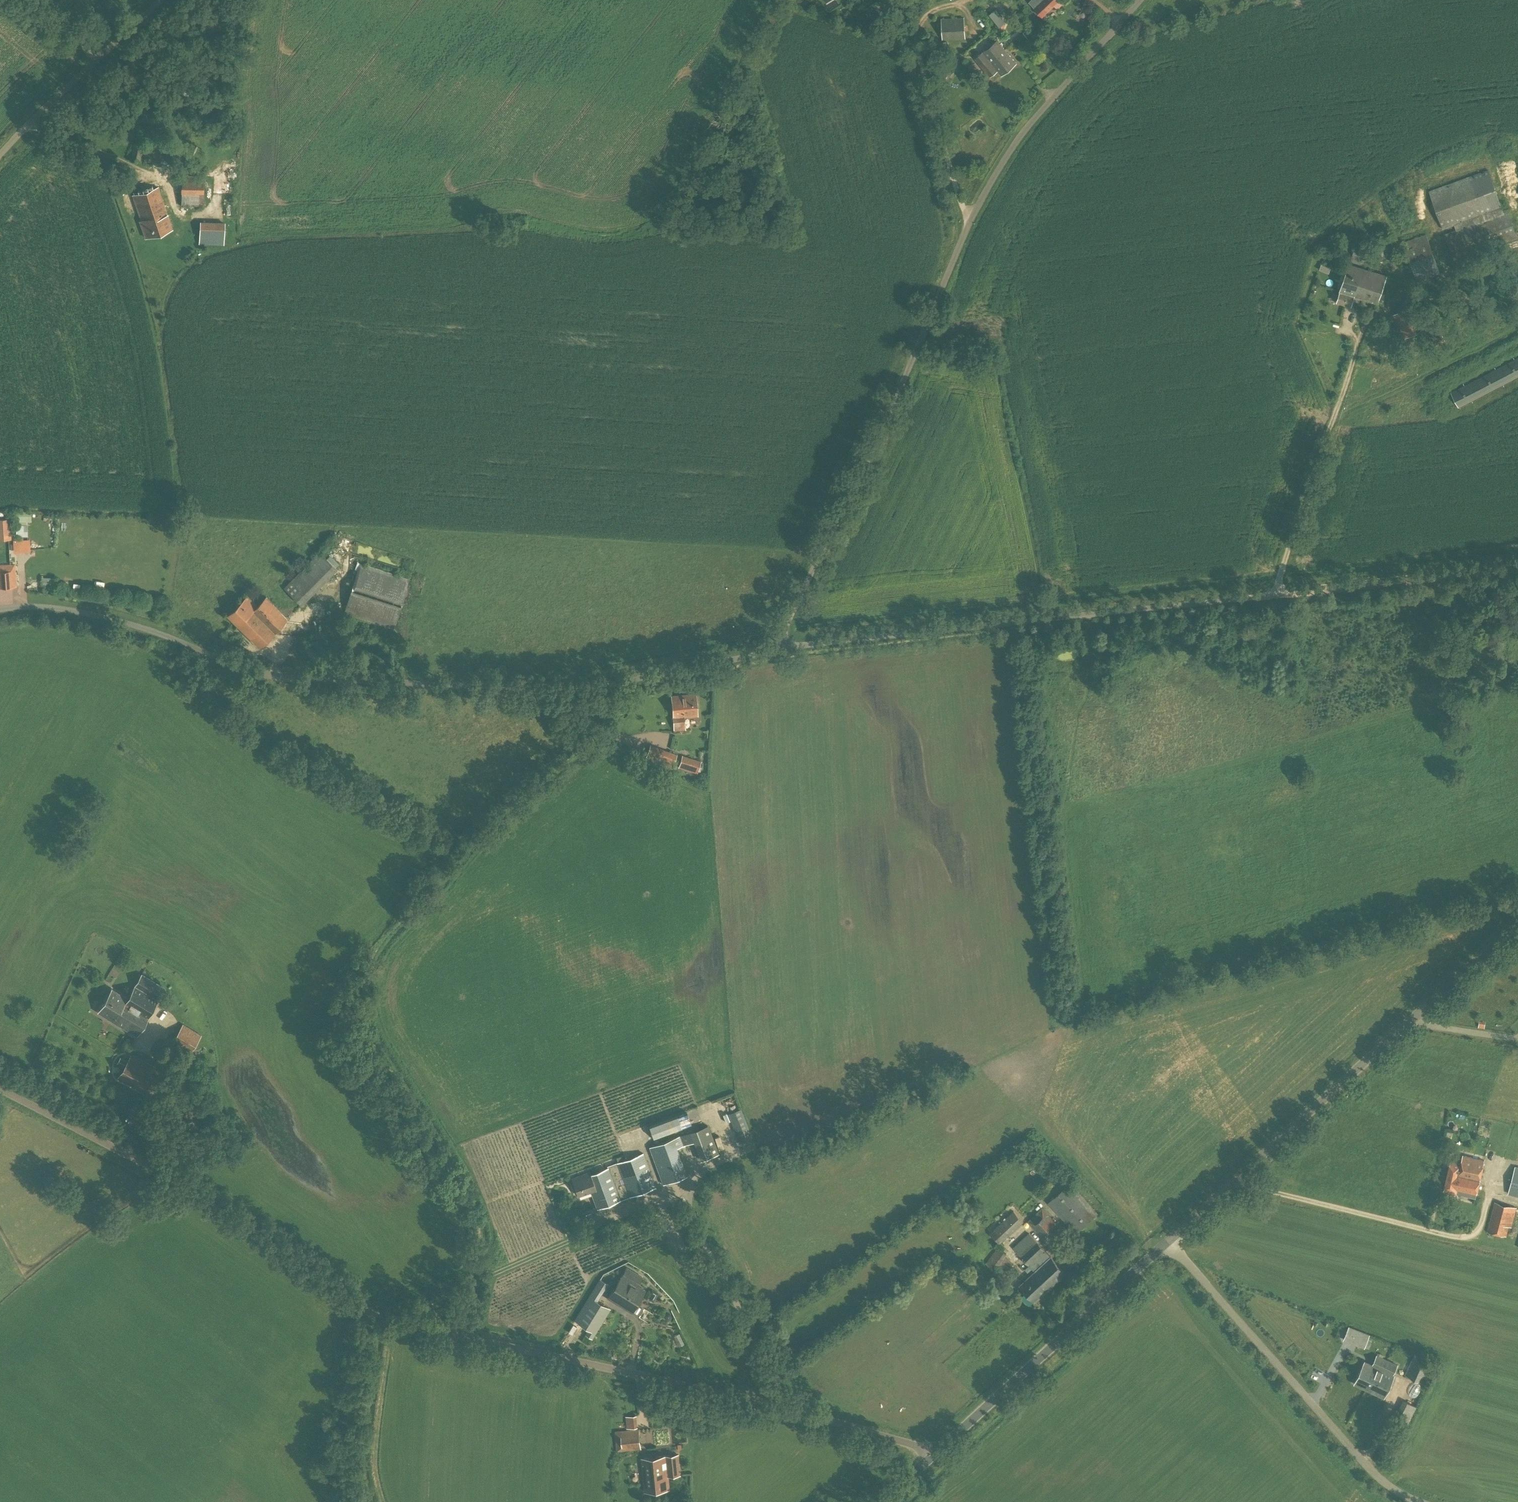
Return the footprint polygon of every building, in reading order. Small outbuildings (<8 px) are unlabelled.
[(54,2),(62,9),(70,0),(55,0),(54,2)] [(1058,0),(1044,0),(1035,8),(1043,16),(1055,5),(1058,8),(1062,5),(1058,0)] [(1006,22),(997,11),(990,16),(999,27),(1006,22)] [(964,18),(942,19),(943,39),(965,38),(964,18)] [(975,58),(990,76),(998,70),(1001,75),(1016,63),(997,40),(975,58)] [(130,159),(140,161),(143,145),(133,144),(130,159)] [(1429,190),(1442,229),(1454,225),(1456,229),(1444,233),(1454,260),(1517,237),(1507,210),(1504,212),(1488,168),(1429,190)] [(114,172),(114,184),(130,184),(130,172),(114,172)] [(182,207),(203,207),(203,180),(182,180),(182,207)] [(140,220),(146,238),(171,229),(161,198),(169,196),(166,186),(158,189),(158,187),(133,195),(141,219),(140,220)] [(199,243),(225,244),(225,223),(200,222),(199,243)] [(1403,242),(1417,279),(1440,271),(1426,233),(1403,242)] [(1352,255),(1362,258),(1365,251),(1355,247),(1352,255)] [(1354,296),(1378,303),(1386,276),(1349,264),(1337,301),(1351,306),(1354,296)] [(1423,296),(1425,307),(1443,304),(1441,293),(1423,296)] [(1393,315),(1405,338),(1419,331),(1422,336),(1430,332),(1416,302),(1393,315)] [(1445,340),(1441,332),(1427,340),(1432,348),(1445,340)] [(1450,392),(1458,408),(1517,377),(1517,357),(1450,392)] [(32,511),(18,510),(18,521),(31,521),(32,511)] [(16,536),(28,536),(28,525),(16,525),(16,536)] [(0,530),(0,539),(10,539),(10,529),(0,530)] [(13,538),(14,550),(30,549),(29,540),(22,541),(22,537),(13,538)] [(320,551),(283,587),(302,605),(337,569),(320,551)] [(345,613),(394,628),(409,579),(360,564),(345,613)] [(16,586),(15,565),(0,566),(0,587),(16,586)] [(227,616),(259,647),(288,619),(266,597),(258,605),(248,595),(227,616)] [(1482,652),(1482,642),(1466,643),(1466,653),(1482,652)] [(697,716),(696,693),(671,695),(674,730),(686,729),(684,717),(697,716)] [(645,758),(672,769),(677,754),(650,744),(645,758)] [(678,768),(697,774),(698,771),(700,771),(701,767),(699,766),(701,761),(682,755),(678,768)] [(142,974),(129,993),(138,998),(141,994),(145,996),(154,981),(142,974)] [(165,988),(154,981),(145,996),(141,994),(138,998),(153,1008),(165,988)] [(132,1022),(127,1030),(137,1035),(153,1008),(138,998),(129,993),(127,997),(112,988),(101,1003),(132,1022)] [(96,1010),(127,1030),(132,1022),(101,1003),(96,1010)] [(167,1048),(178,1055),(184,1046),(180,1044),(186,1034),(179,1030),(167,1048)] [(184,1046),(178,1055),(185,1060),(197,1042),(186,1034),(180,1044),(184,1046)] [(131,1054),(127,1060),(127,1061),(139,1067),(138,1070),(143,1073),(145,1071),(146,1071),(150,1065),(131,1054)] [(116,1079),(124,1083),(129,1075),(132,1078),(137,1070),(138,1070),(139,1067),(127,1061),(127,1060),(120,1056),(115,1064),(123,1068),(116,1079)] [(149,1077),(144,1086),(155,1092),(164,1073),(150,1065),(146,1071),(145,1071),(143,1073),(149,1077)] [(141,1092),(144,1086),(149,1077),(143,1073),(138,1070),(137,1070),(132,1078),(129,1075),(124,1083),(141,1092)] [(144,1086),(141,1092),(152,1097),(155,1092),(144,1086)] [(731,1121),(739,1142),(752,1137),(741,1108),(727,1114),(730,1122),(731,1121)] [(717,1152),(708,1128),(683,1138),(682,1134),(648,1146),(663,1184),(687,1176),(677,1148),(685,1145),(686,1147),(694,1145),(699,1159),(717,1152)] [(590,1190),(597,1209),(656,1187),(643,1152),(607,1165),(608,1167),(590,1173),(590,1175),(573,1182),(578,1195),(590,1190)] [(1451,1161),(1446,1182),(1457,1185),(1459,1175),(1460,1175),(1460,1172),(1480,1177),(1484,1160),(1463,1155),(1461,1163),(1451,1161)] [(1517,1196),(1517,1167),(1515,1166),(1508,1193),(1517,1196)] [(1457,1185),(1446,1182),(1444,1190),(1475,1198),(1480,1177),(1460,1172),(1460,1175),(1459,1175),(1457,1185)] [(1070,1182),(1048,1203),(1075,1233),(1098,1213),(1070,1182)] [(1495,1202),(1487,1231),(1506,1236),(1509,1226),(1511,1227),(1516,1207),(1495,1202)] [(1027,1221),(1041,1237),(1056,1223),(1042,1207),(1027,1221)] [(990,1233),(1000,1243),(1024,1221),(1014,1211),(990,1233)] [(1025,1269),(1027,1272),(1032,1268),(1035,1271),(1020,1285),(1035,1301),(1066,1272),(1029,1232),(1013,1247),(1029,1265),(1025,1269)] [(986,1263),(995,1269),(1007,1254),(998,1247),(986,1263)] [(642,1305),(637,1302),(645,1290),(637,1285),(642,1276),(626,1267),(612,1289),(607,1298),(631,1312),(636,1315),(640,1314),(643,1310),(642,1305)] [(596,1284),(604,1288),(604,1289),(608,1282),(600,1278),(600,1277),(596,1284)] [(611,1308),(598,1300),(601,1295),(592,1290),(574,1320),(595,1333),(611,1308)] [(1364,1347),(1369,1335),(1349,1326),(1344,1338),(1364,1347)] [(680,1333),(674,1337),(680,1345),(685,1342),(680,1333)] [(1392,1374),(1397,1364),(1377,1354),(1372,1364),(1365,1361),(1354,1383),(1384,1397),(1394,1375),(1392,1374)] [(1405,1374),(1424,1383),(1433,1363),(1414,1355),(1405,1374)] [(1400,1418),(1408,1422),(1410,1418),(1402,1414),(1400,1418)] [(641,1449),(639,1429),(637,1429),(615,1431),(616,1451),(641,1449)] [(680,1474),(678,1454),(641,1458),(645,1491),(670,1489),(668,1476),(680,1474)]
